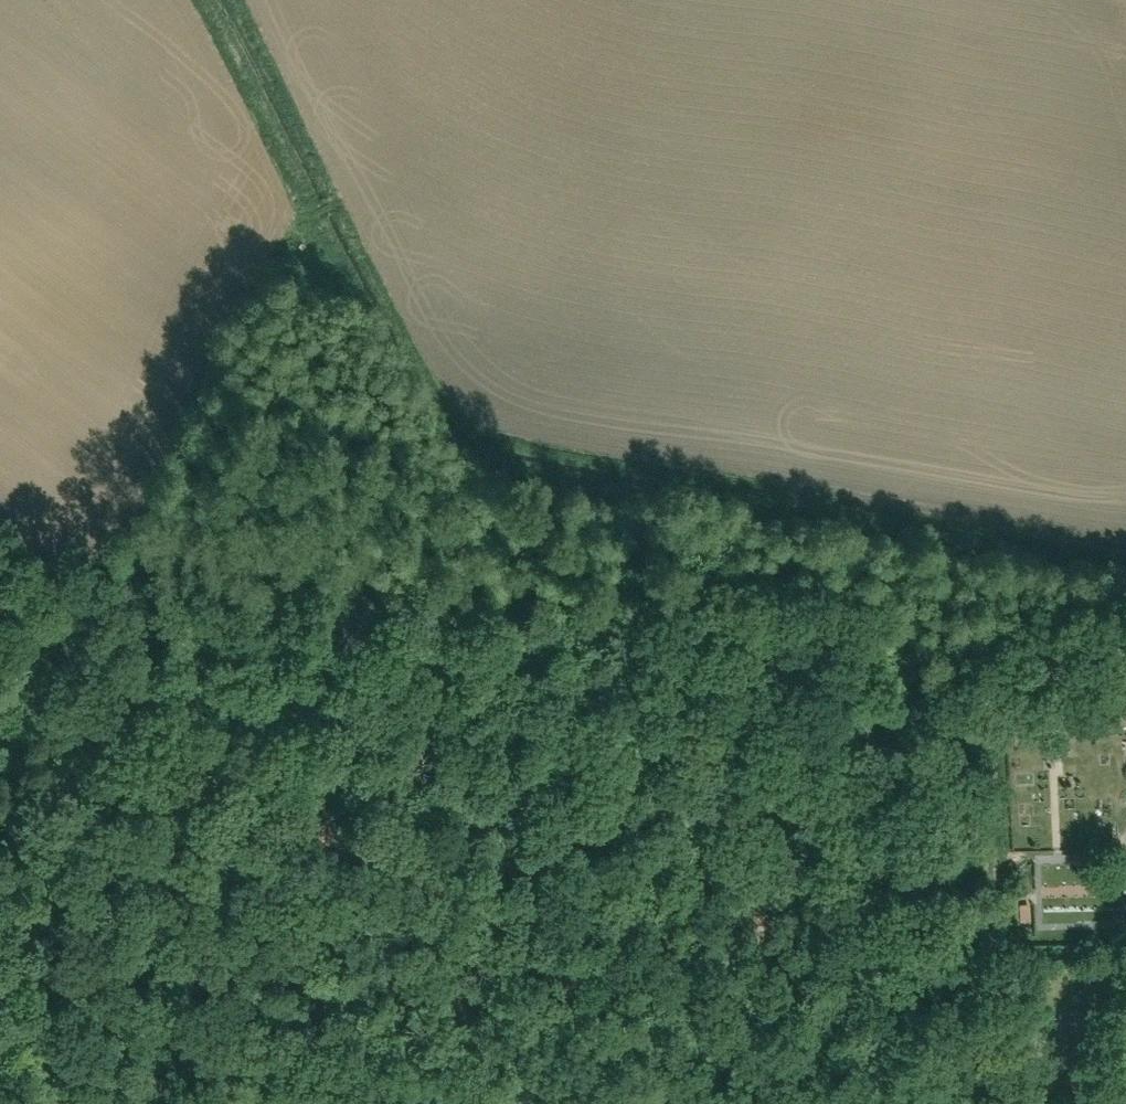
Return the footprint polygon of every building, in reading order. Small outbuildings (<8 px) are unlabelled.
[(1077,1073),(1068,1069),(1062,1083),(1071,1087),(1077,1073)]
